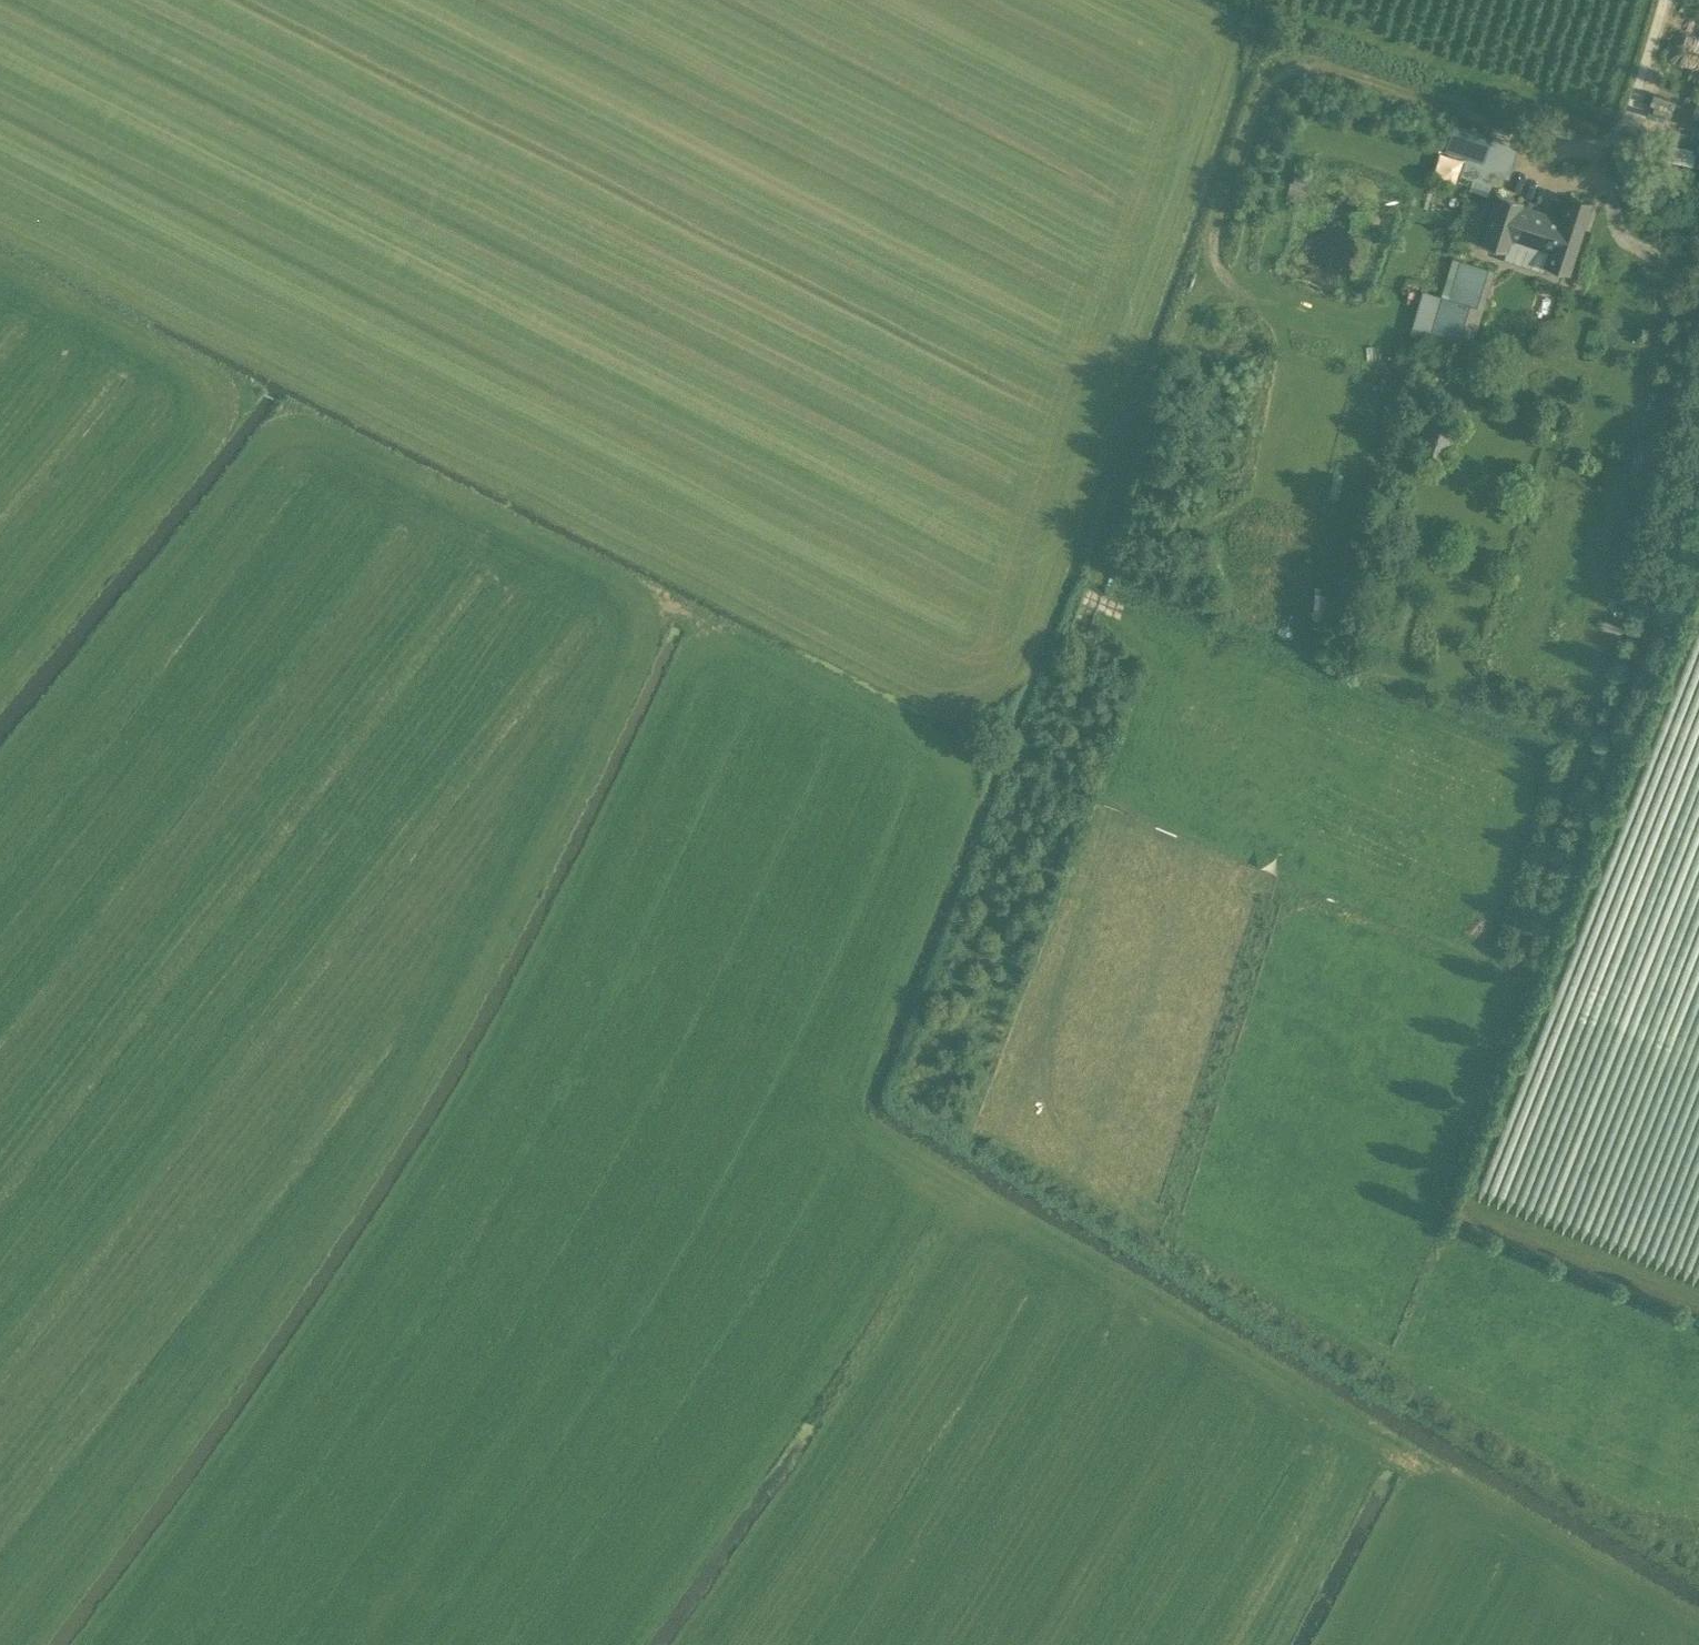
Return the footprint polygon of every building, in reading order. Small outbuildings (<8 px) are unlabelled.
[(1447,125),(1444,152),(1484,157),(1488,130),(1447,125)] [(1485,167),(1506,174),(1517,143),(1495,136),(1485,167)] [(1547,253),(1542,267),(1569,276),(1593,203),(1565,194),(1558,217),(1523,206),(1524,202),(1496,193),(1479,244),(1508,253),(1512,241),(1547,253)] [(1426,293),(1414,336),(1466,352),(1490,270),(1460,261),(1449,300),(1426,293)] [(1414,458),(1414,459),(1442,467),(1454,431),(1454,427),(1427,420),(1414,458)]
